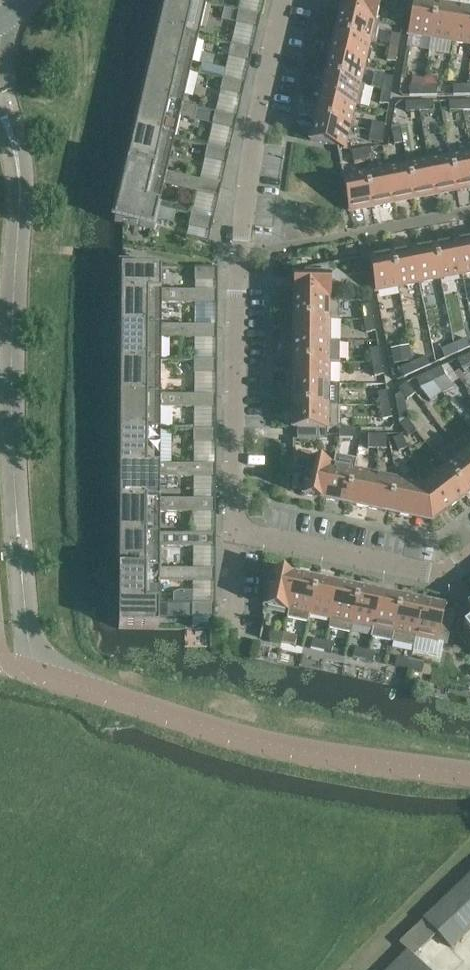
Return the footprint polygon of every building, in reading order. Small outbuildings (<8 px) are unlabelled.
[(168,30),(168,31),(199,38),(207,4),(189,0),(166,0),(162,20),(170,22),(168,30)] [(376,21),(381,0),(344,0),(341,14),(376,22),(376,21)] [(407,0),(397,0),(395,12),(405,13),(407,0)] [(409,35),(432,39),(438,3),(419,0),(415,0),(409,35)] [(459,7),(438,3),(432,39),(453,42),(459,7)] [(453,42),(469,45),(469,9),(459,7),(453,42)] [(239,11),(239,12),(236,23),(258,29),(261,16),(239,11)] [(371,43),(370,44),(375,45),(380,22),(376,21),(376,22),(341,14),(336,35),(371,43)] [(168,31),(168,30),(160,28),(154,54),(162,56),(160,64),(160,65),(191,72),(199,38),(168,31)] [(399,49),(401,35),(392,34),(389,47),(399,49)] [(331,56),(366,64),(370,44),(371,43),(336,35),(331,56)] [(231,45),(231,46),(228,57),(251,62),(253,50),(231,45)] [(389,47),(387,61),(397,63),(399,49),(389,47)] [(361,85),(361,84),(366,64),(331,56),(326,77),(361,85)] [(160,65),(160,64),(152,62),(146,87),(155,89),(153,98),(152,99),(183,106),(183,105),(191,72),(160,65)] [(200,72),(224,78),(225,70),(202,64),(200,72)] [(392,92),(394,78),(385,76),(382,90),(392,92)] [(356,106),(356,107),(360,108),(366,85),(361,84),(361,85),(326,77),(321,98),(356,106)] [(423,78),(410,78),(410,86),(410,96),(424,96),(423,78)] [(437,78),(423,78),(424,96),(438,96),(438,86),(437,78)] [(223,79),(221,91),(243,96),(246,84),(223,79)] [(467,86),(454,86),(454,95),(468,95),(467,86)] [(382,90),(380,104),(390,105),(392,92),(382,90)] [(147,123),(145,132),(144,133),(175,140),(180,117),(195,121),(198,108),(183,105),(183,106),(152,99),(153,98),(144,96),(138,121),(147,123)] [(316,119),(351,127),(356,107),(356,106),(321,98),(316,119)] [(434,101),(420,102),(420,111),(434,111),(434,101)] [(464,101),(450,101),(450,111),(464,111),(464,101)] [(420,102),(406,102),(406,112),(420,111),(420,102)] [(216,113),(215,113),(213,125),(235,130),(238,118),(216,113)] [(311,141),(338,147),(346,149),(351,127),(316,119),(311,141)] [(372,122),(371,132),(385,134),(386,125),(372,122)] [(395,145),(404,143),(401,129),(392,131),(395,145)] [(144,133),(145,132),(136,130),(130,155),(139,157),(137,166),(167,174),(167,173),(175,140),(144,133)] [(383,143),(385,134),(371,132),(369,141),(383,143)] [(205,159),(227,164),(230,152),(208,147),(205,159)] [(363,159),(372,158),(370,148),(361,149),(363,159)] [(354,161),(363,159),(361,149),(352,151),(354,161)] [(469,188),(469,151),(450,155),(457,191),(469,188)] [(429,159),(436,195),(457,191),(450,155),(429,159)] [(429,159),(408,163),(415,199),(436,195),(429,159)] [(387,168),(394,203),(415,199),(408,163),(387,168)] [(131,191),(129,200),(159,208),(165,185),(219,198),(222,186),(167,173),(167,174),(137,166),(128,164),(122,189),(131,191)] [(372,207),(394,203),(387,168),(365,172),(372,207)] [(343,176),(350,211),(372,207),(365,172),(343,176)] [(129,200),(121,198),(115,222),(154,231),(159,208),(129,200)] [(211,232),(214,220),(192,214),(189,227),(211,232)] [(469,274),(469,237),(456,240),(463,275),(469,274)] [(463,275),(456,240),(435,244),(441,279),(463,275)] [(420,283),(441,279),(435,244),(413,248),(420,283)] [(420,283),(413,248),(392,252),(399,288),(420,283)] [(377,292),(399,288),(392,252),(370,256),(377,292)] [(365,273),(362,259),(353,261),(355,275),(365,273)] [(295,275),(295,297),(295,298),(330,298),(331,297),(331,264),(299,270),(299,275),(295,275)] [(162,268),(123,268),(122,268),(122,291),(162,292),(162,291),(162,268)] [(195,281),(218,281),(218,268),(195,268),(195,281)] [(162,326),(162,304),(218,304),(218,291),(162,291),(162,292),(122,291),(122,317),(130,317),(130,325),(130,326),(162,326)] [(294,310),(294,319),(330,320),(340,320),(340,298),(331,297),(330,298),(295,298),(295,297),(291,297),(291,310),(294,310)] [(361,306),(364,320),(374,318),(371,304),(361,306)] [(367,334),(376,332),(374,318),(364,320),(367,334)] [(294,341),(330,341),(330,320),(294,319),(294,341)] [(161,339),(217,339),(218,326),(162,326),(130,326),(130,325),(122,325),(121,351),(130,351),(130,360),(130,361),(161,361),(161,339)] [(469,348),(469,346),(467,339),(454,345),(458,353),(469,348)] [(294,341),(294,363),(330,363),(340,363),(340,341),(330,341),(294,341)] [(454,345),(441,350),(445,359),(458,353),(454,345)] [(391,349),(393,364),(411,361),(409,346),(391,349)] [(370,350),(372,363),(382,361),(379,348),(370,350)] [(469,365),(469,354),(457,360),(461,369),(469,365)] [(418,372),(430,366),(426,357),(414,363),(418,372)] [(130,361),(130,360),(121,360),(121,386),(130,386),(130,395),(130,396),(161,396),(161,395),(161,361),(130,361)] [(195,361),(194,373),(217,374),(217,361),(195,361)] [(375,377),(385,375),(382,361),(372,363),(375,377)] [(294,363),(294,384),(330,384),(330,363),(294,363)] [(405,377),(418,372),(414,363),(401,369),(405,377)] [(433,382),(446,376),(442,367),(429,373),(433,382)] [(429,373),(416,379),(421,387),(433,382),(429,373)] [(445,378),(434,383),(442,396),(452,391),(445,378)] [(416,394),(407,383),(399,389),(408,400),(416,394)] [(294,384),(294,406),(330,406),(339,406),(339,385),(330,384),(294,384)] [(378,393),(381,406),(390,405),(388,391),(378,393)] [(161,408),(217,409),(217,396),(161,395),(161,396),(130,396),(130,395),(121,395),(121,421),(129,421),(129,430),(161,431),(161,408)] [(390,405),(381,406),(383,420),(393,418),(390,405)] [(294,406),(293,428),(339,429),(339,406),(330,406),(294,406)] [(400,426),(406,433),(409,437),(417,431),(408,420),(400,426)] [(298,440),(328,441),(328,429),(298,428),(298,440)] [(339,438),(354,438),(354,428),(339,429),(339,438)] [(129,430),(121,430),(121,456),(129,456),(129,465),(160,466),(160,465),(161,431),(129,430)] [(217,443),(217,431),(194,430),(194,443),(217,443)] [(378,435),(368,435),(368,449),(378,449),(378,435)] [(378,449),(387,449),(388,435),(378,435),(378,449)] [(393,439),(399,452),(408,448),(402,435),(393,439)] [(462,454),(469,465),(469,447),(462,454)] [(467,496),(469,493),(469,465),(462,454),(444,467),(467,496)] [(326,500),(347,504),(355,469),(357,459),(336,455),(334,465),(326,500)] [(304,495),(326,500),(334,465),(293,456),(293,489),(305,491),(304,495)] [(160,500),(161,477),(216,478),(216,465),(160,465),(160,466),(129,465),(121,465),(120,490),(129,491),(129,499),(129,500),(160,500)] [(444,467),(423,484),(430,514),(444,503),(449,509),(467,496),(444,467)] [(347,504),(368,509),(376,474),(355,469),(347,504)] [(368,509),(390,513),(397,478),(376,474),(368,509)] [(430,514),(423,484),(397,478),(390,513),(412,518),(414,510),(430,514)] [(160,535),(160,534),(160,512),(216,513),(216,500),(160,500),(129,500),(129,499),(120,499),(120,525),(129,526),(129,534),(129,535),(160,535)] [(160,547),(216,548),(216,535),(160,534),(160,535),(129,535),(129,534),(120,534),(120,560),(128,560),(128,569),(128,570),(160,570),(160,547)] [(128,569),(120,569),(120,595),(128,595),(128,604),(128,605),(160,605),(160,582),(193,582),(193,569),(160,570),(128,570),(128,569)] [(216,582),(216,570),(193,569),(193,582),(216,582)] [(263,605),(289,610),(296,575),(274,571),(274,575),(263,572),(263,605)] [(310,615),(317,580),(296,575),(289,610),(287,620),(308,624),(310,615)] [(339,584),(317,580),(310,615),(330,619),(331,619),(339,584)] [(328,629),(351,633),(353,624),(352,624),(360,589),(339,584),(331,619),(330,619),(328,629)] [(352,624),(353,624),(373,628),(382,589),(369,587),(369,590),(360,589),(352,624)] [(372,638),(393,642),(402,598),(393,596),(394,592),(382,589),(373,628),(374,628),(372,638)] [(393,642),(414,647),(416,637),(423,602),(402,598),(393,642)] [(445,607),(423,602),(416,637),(448,644),(455,613),(445,611),(445,607)] [(128,604),(120,604),(119,628),(165,629),(166,616),(182,617),(182,605),(160,605),(128,605),(128,604)] [(193,604),(193,605),(193,617),(215,617),(215,604),(193,604)] [(284,633),(271,630),(269,640),(282,643),(284,633)] [(282,643),(296,646),(298,636),(284,633),(282,643)] [(327,642),(313,639),(311,649),(324,652),(327,642)] [(324,652),(338,655),(340,645),(327,642),(324,652)] [(369,651),(355,648),(353,658),(366,661),(369,651)] [(366,661),(374,662),(376,653),(369,651),(366,661)] [(397,657),(395,667),(409,670),(411,660),(397,657)] [(409,670),(423,672),(425,663),(411,660),(409,670)] [(425,920),(438,933),(452,948),(469,931),(469,876),(425,920)] [(400,942),(408,951),(414,957),(438,933),(425,920),(400,942)] [(389,969),(427,969),(414,957),(408,951),(389,969)]
